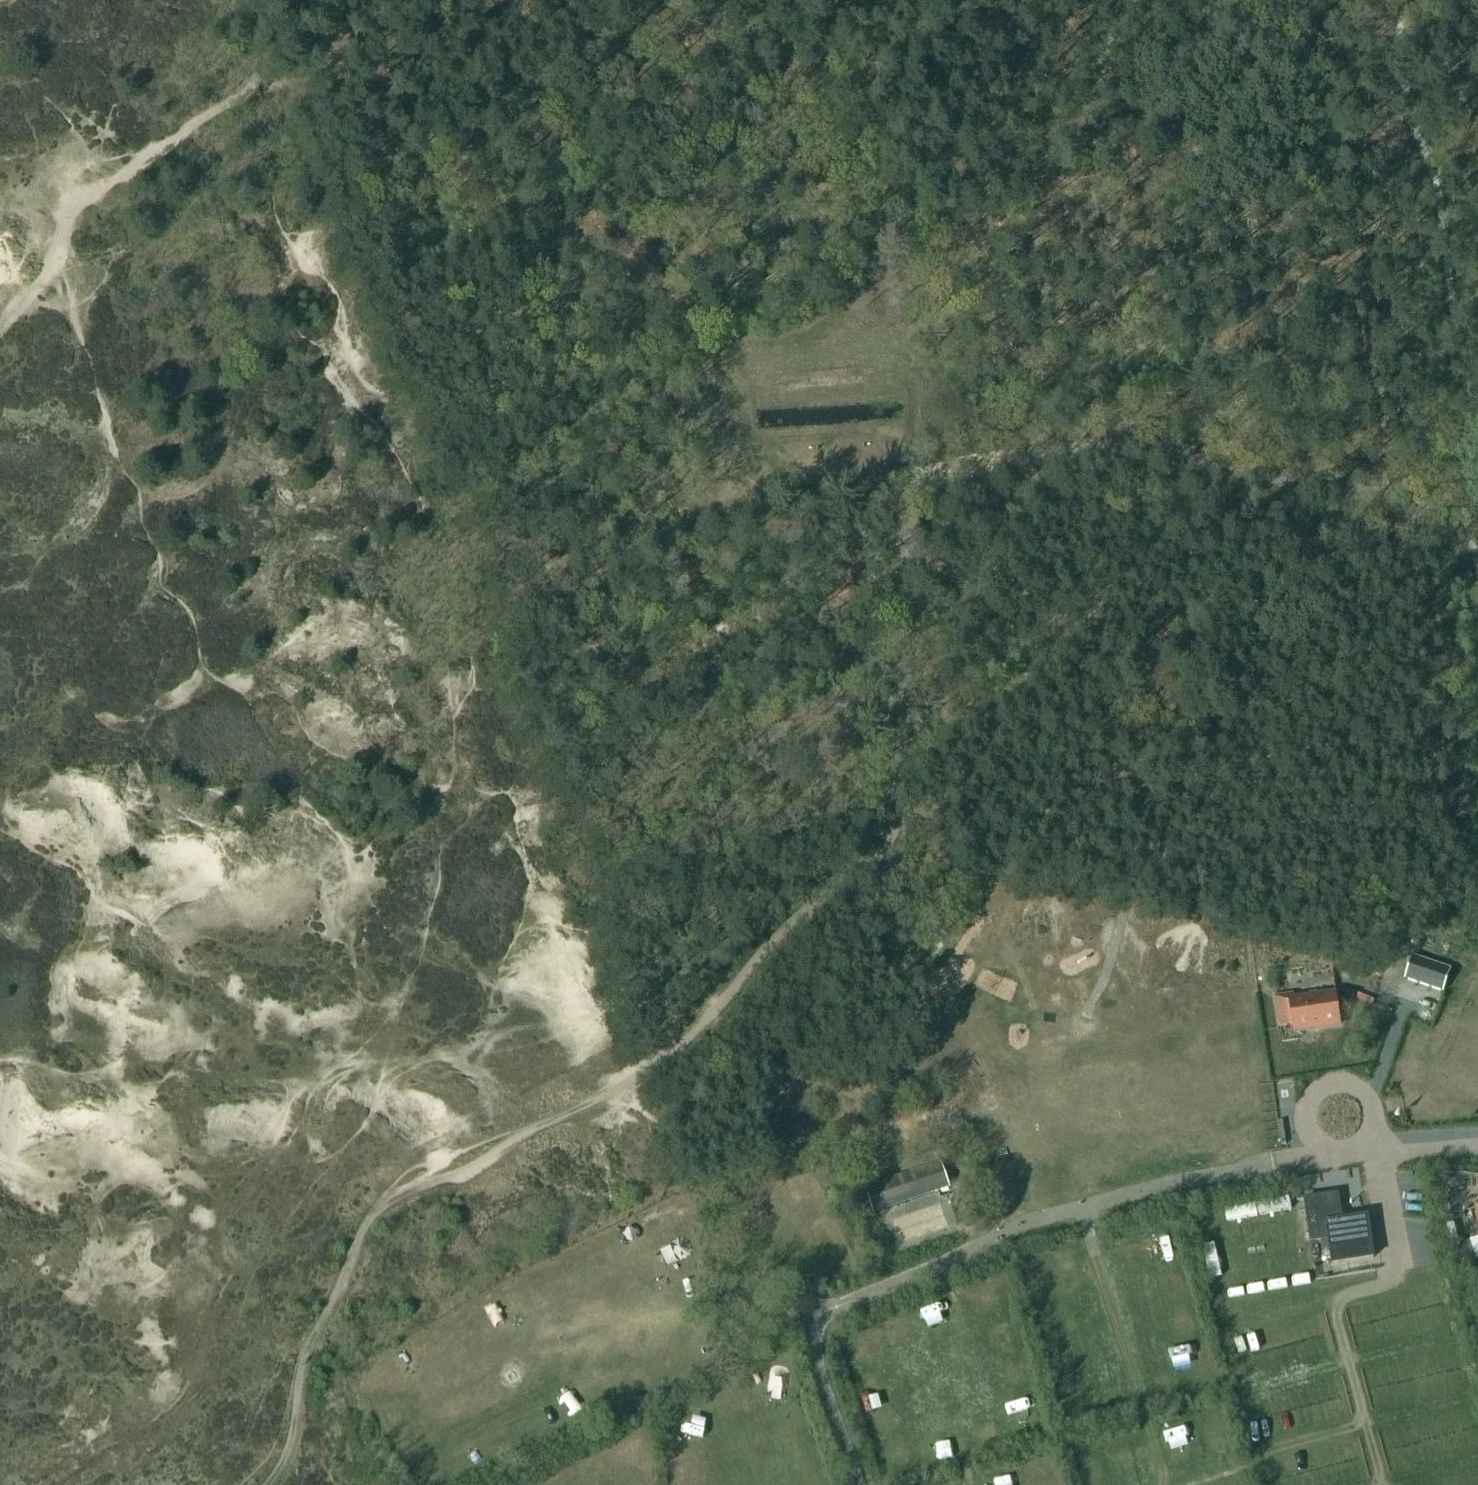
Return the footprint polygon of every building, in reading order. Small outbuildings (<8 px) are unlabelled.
[(1450,970),(1412,957),(1404,980),(1442,993),(1450,970)] [(1294,1032),(1340,1026),(1336,994),(1294,1000),(1294,995),(1276,997),(1280,1027),(1293,1025),(1294,1032)] [(950,1188),(942,1165),(866,1191),(874,1214),(950,1188)] [(1374,1259),(1368,1216),(1341,1220),(1337,1194),(1304,1199),(1311,1242),(1332,1239),(1336,1264),(1374,1259)]
